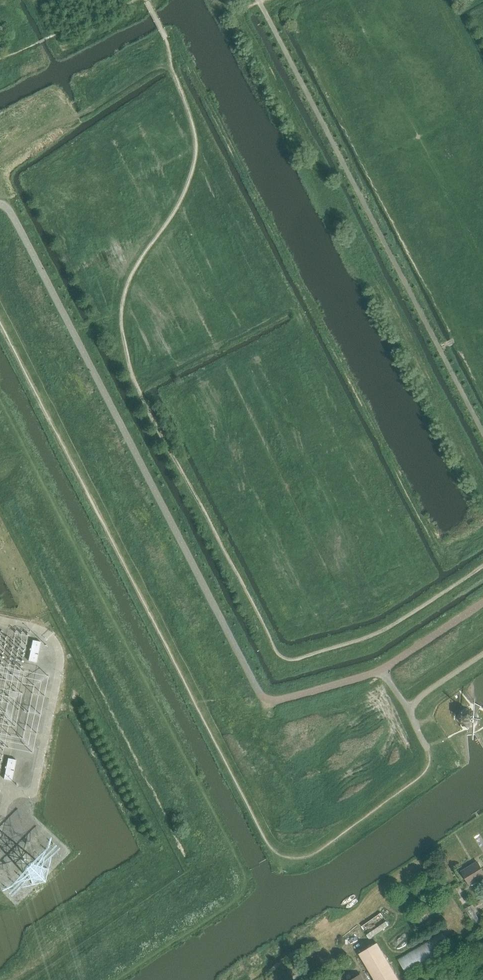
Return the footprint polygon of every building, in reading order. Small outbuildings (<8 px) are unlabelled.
[(33,640),(28,661),(36,662),(41,642),(34,640),(33,640)] [(463,726),(468,727),(470,727),(471,727),(473,727),(473,725),(475,723),(477,717),(474,713),(473,711),(467,710),(461,713),(460,720),(463,726)] [(8,758),(4,779),(12,780),(16,760),(8,758)] [(482,877),(482,871),(477,862),(462,871),(470,885),(482,877)] [(480,922),(471,906),(465,909),(474,925),(480,922)] [(443,930),(397,958),(408,975),(454,947),(443,930)] [(378,942),(360,953),(377,979),(402,979),(378,942)]
